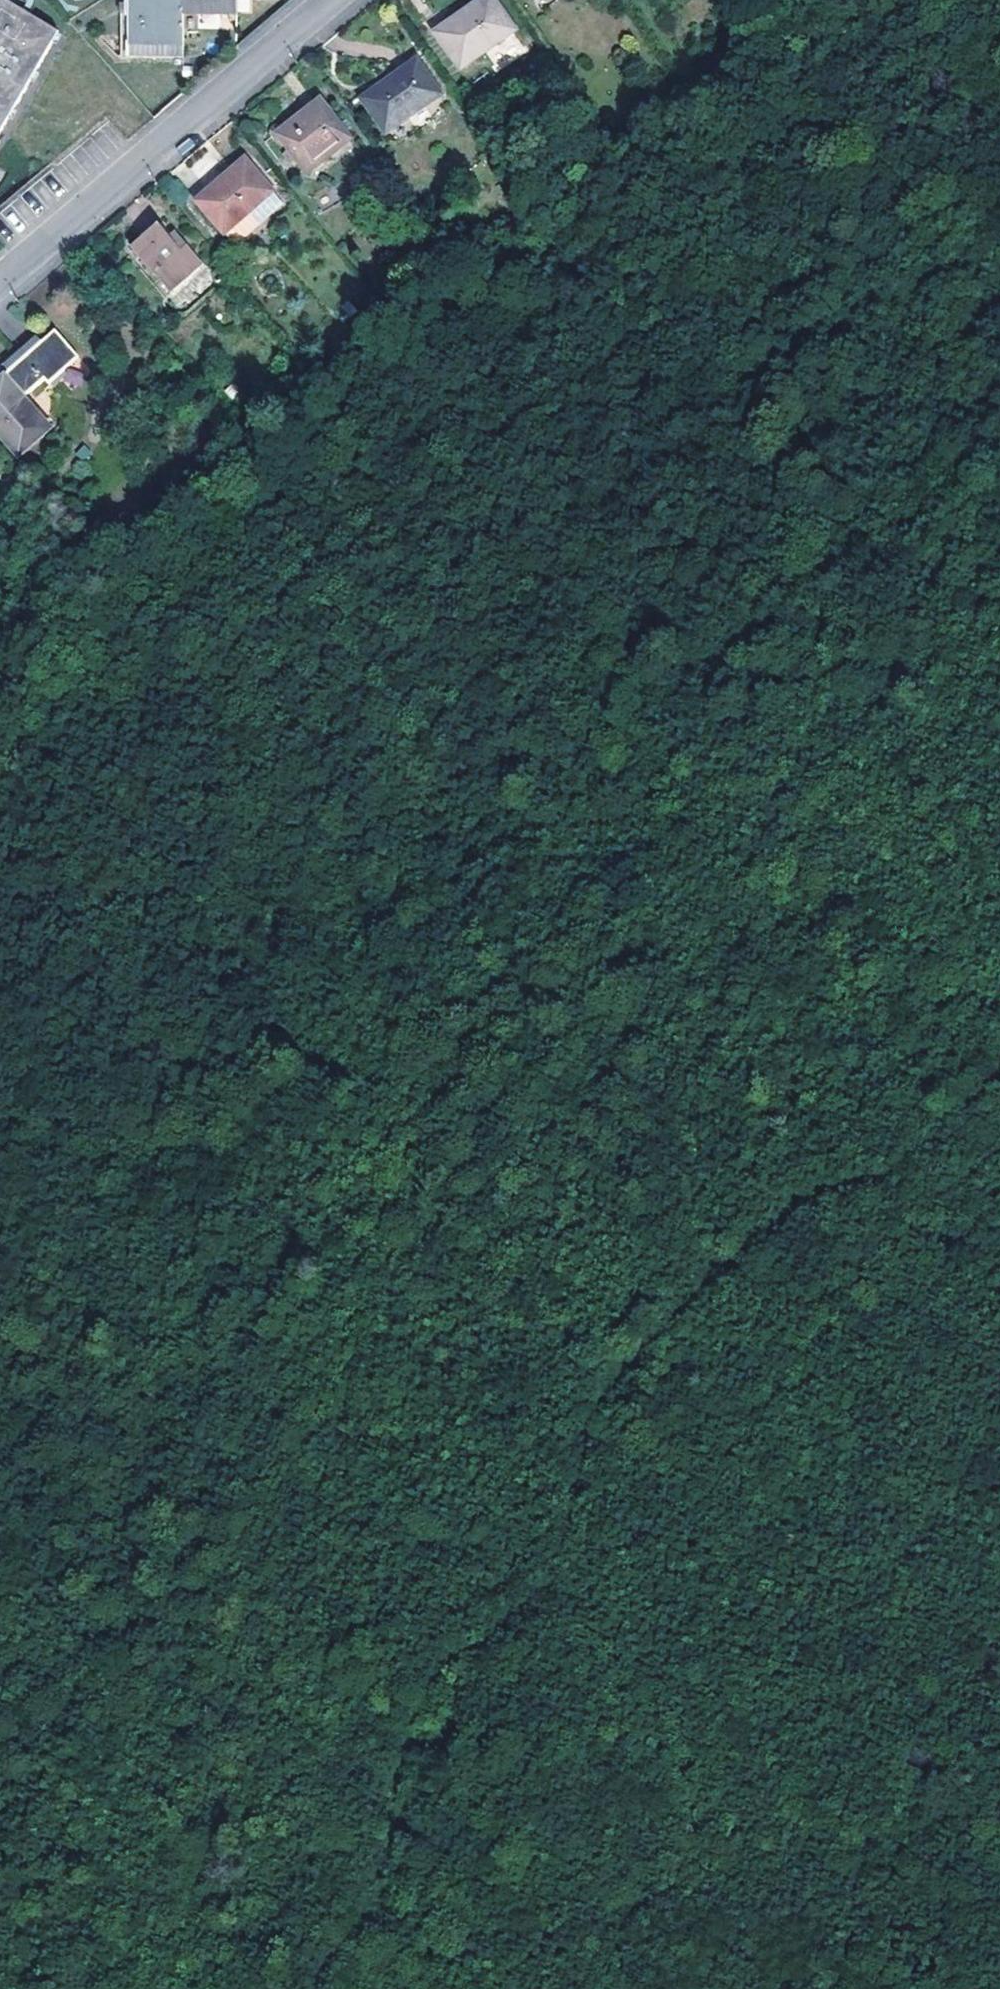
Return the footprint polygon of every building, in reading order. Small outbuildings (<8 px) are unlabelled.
[(59,36),(3,0),(0,0),(0,126),(59,36)] [(181,0),(127,0),(128,43),(181,45),(181,13),(181,0)] [(181,13),(236,15),(237,0),(181,0),(181,13)] [(491,0),(480,0),(434,32),(457,68),(511,31),(491,0)] [(181,45),(128,43),(128,58),(181,60),(181,45)] [(437,94),(414,61),(361,99),(384,131),(437,94)] [(349,139),(317,103),(274,139),(305,176),(349,139)] [(243,163),(197,204),(223,235),(270,194),(243,163)] [(170,293),(201,265),(180,241),(173,247),(158,229),(133,251),(170,293)] [(54,334),(0,382),(0,438),(16,457),(47,429),(23,401),(41,383),(48,388),(78,361),(54,334)]
